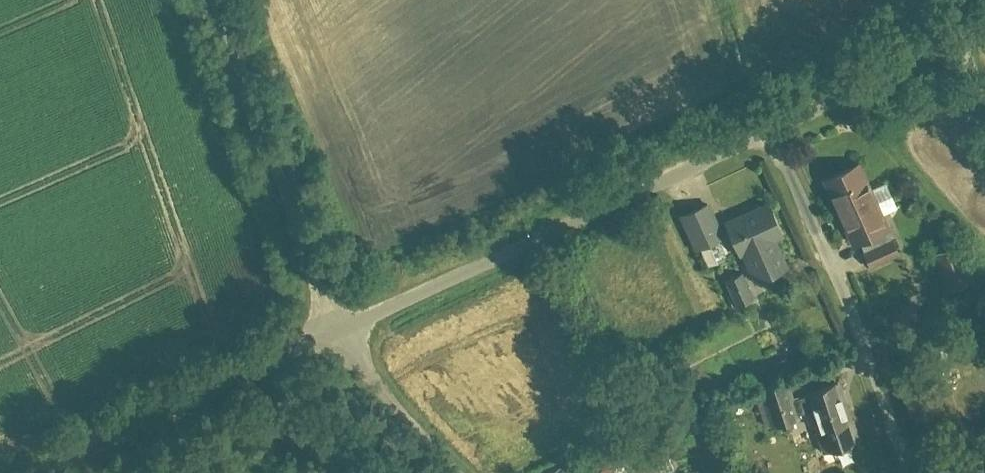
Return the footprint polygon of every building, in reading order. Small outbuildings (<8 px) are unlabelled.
[(860,160),(820,179),(852,245),(859,242),(872,268),(903,253),(883,213),(896,207),(884,182),(873,188),(860,160)] [(768,199),(723,219),(752,281),(791,263),(778,236),(784,233),(768,199)] [(679,215),(694,250),(726,236),(710,201),(679,215)] [(951,244),(931,255),(950,291),(970,280),(951,244)] [(732,299),(747,296),(740,268),(726,272),(732,299)] [(840,378),(804,391),(826,452),(862,439),(840,378)] [(788,380),(760,390),(773,426),(801,416),(788,380)] [(606,462),(595,472),(617,472),(606,462)]
